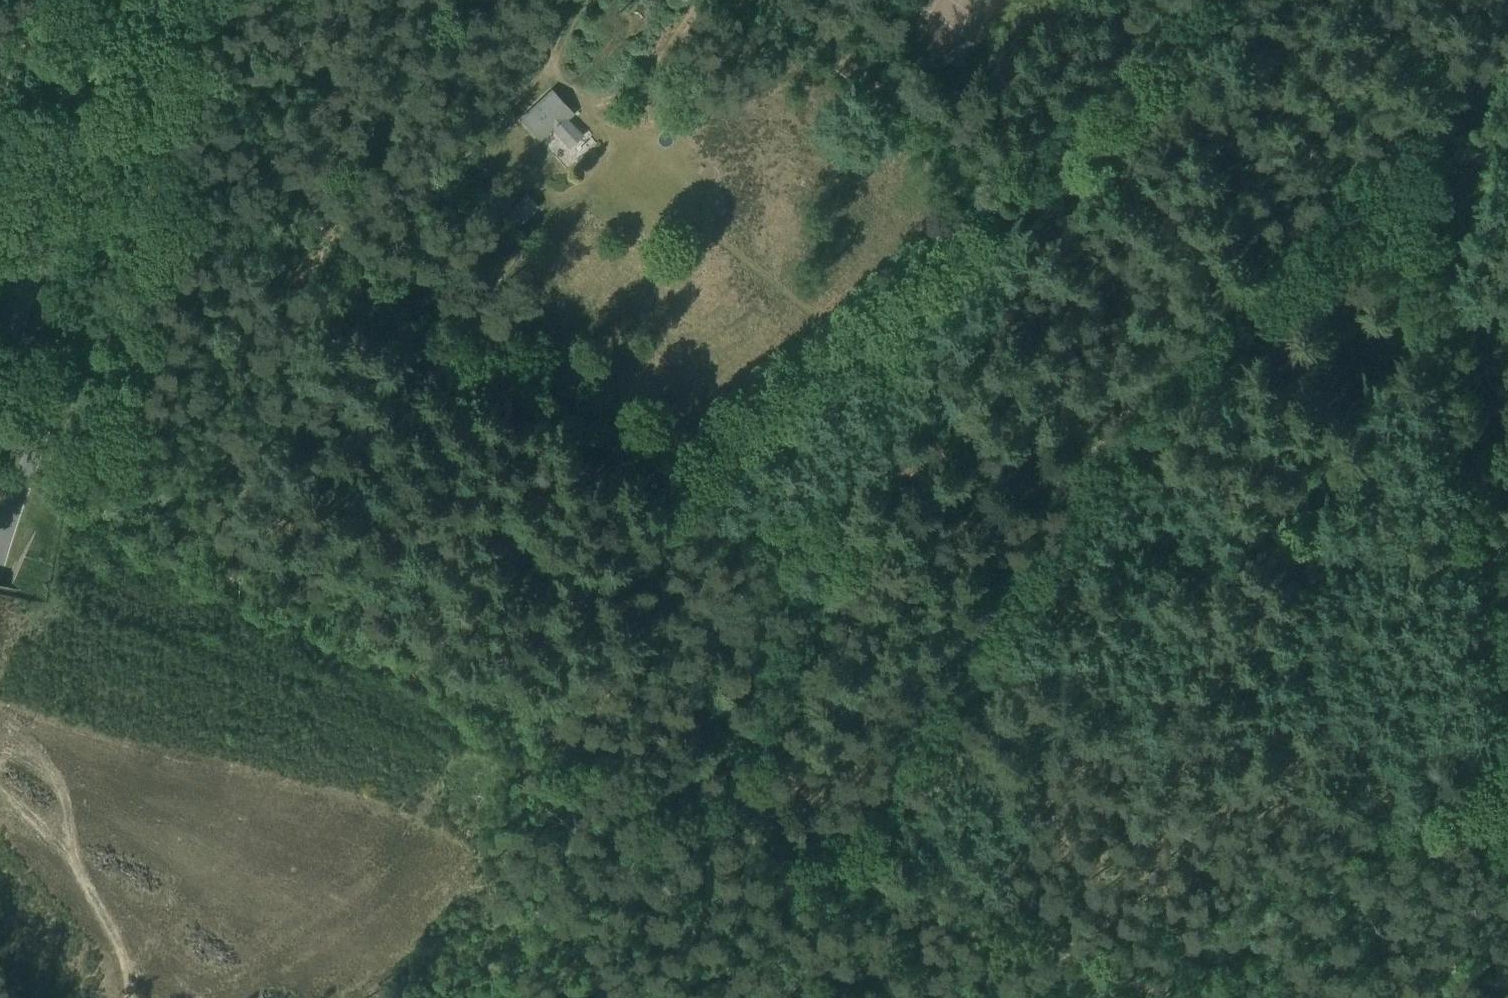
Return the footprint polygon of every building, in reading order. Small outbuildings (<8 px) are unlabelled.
[(583,136),(562,113),(566,110),(551,93),(521,120),(537,137),(548,126),(569,149),(583,136)] [(510,111),(497,123),(504,131),(517,118),(510,111)] [(509,213),(521,224),(537,207),(525,195),(509,213)]
